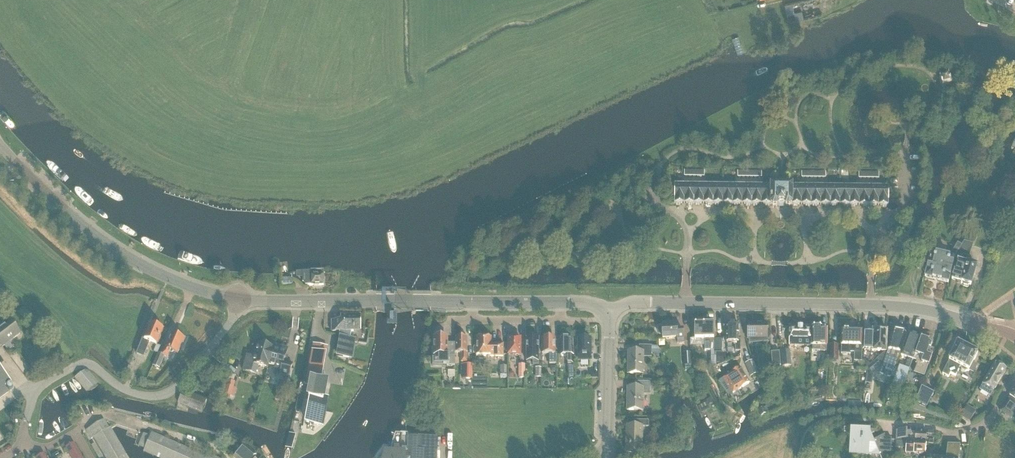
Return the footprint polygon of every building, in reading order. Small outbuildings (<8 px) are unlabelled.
[(805,15),(803,7),(796,8),(793,0),(791,0),(785,2),(790,19),(805,15)] [(942,87),(952,83),(948,74),(939,77),(942,87)] [(1014,185),(1014,181),(1011,178),(1006,175),(996,190),(998,191),(997,193),(1001,195),(1005,189),(1011,192),(1014,185)] [(888,206),(888,187),(781,186),(674,185),(674,204),(676,205),(679,205),(681,204),(686,204),(688,206),(692,206),(694,204),(695,206),(699,206),(701,204),(706,204),(707,206),(711,206),(713,204),(715,206),(718,206),(720,204),(725,204),(727,206),(730,206),(732,204),(734,206),(737,206),(739,204),(744,204),(746,206),(749,206),(751,204),(753,206),(757,206),(759,204),(764,204),(765,206),(769,206),(771,205),(773,206),(776,206),(778,205),(784,205),(786,207),(789,207),(791,205),(793,207),(797,207),(799,205),(804,205),(806,207),(809,207),(811,205),(813,207),(816,207),(818,205),(823,205),(825,207),(828,207),(830,205),(832,207),(835,207),(837,205),(842,205),(844,207),(847,207),(849,205),(851,207),(854,207),(856,205),(861,205),(863,207),(867,207),(869,206),(870,207),(874,208),(876,206),(881,206),(882,208),(886,208),(888,206)] [(954,258),(950,272),(951,272),(953,272),(951,279),(961,282),(961,283),(962,283),(963,286),(967,287),(969,285),(970,286),(976,267),(960,262),(962,254),(969,257),(973,244),(964,241),(961,245),(957,253),(954,258)] [(931,252),(925,277),(948,282),(951,272),(950,272),(954,258),(957,253),(961,245),(958,243),(949,257),(931,252)] [(924,270),(928,252),(921,250),(917,268),(924,270)] [(305,285),(324,285),(323,271),(302,272),(303,281),(305,285)] [(353,329),(359,329),(359,315),(341,315),(341,321),(331,321),(331,332),(339,332),(339,340),(340,340),(338,356),(352,358),(355,340),(350,339),(351,331),(353,331),(353,329)] [(20,333),(11,321),(0,329),(0,347),(1,346),(2,347),(20,333)] [(703,324),(701,322),(698,322),(696,324),(695,324),(694,339),(704,339),(704,351),(713,351),(713,353),(722,353),(722,340),(713,340),(713,339),(716,339),(716,334),(713,334),(713,325),(704,325),(704,324),(703,324)] [(766,325),(766,324),(764,324),(764,323),(756,323),(756,325),(747,325),(748,339),(762,339),(762,343),(768,342),(767,338),(767,330),(768,329),(768,327),(766,325)] [(156,326),(151,324),(144,339),(143,339),(136,354),(143,357),(149,342),(156,345),(153,351),(157,353),(160,346),(157,345),(163,329),(162,329),(161,327),(158,325),(156,326)] [(738,340),(738,324),(726,324),(726,343),(735,343),(735,351),(740,351),(740,340),(738,340)] [(677,331),(676,325),(661,326),(662,327),(660,328),(658,329),(658,331),(658,333),(660,334),(662,334),(662,339),(677,338),(678,343),(684,342),(683,330),(677,331)] [(811,346),(811,327),(789,327),(789,346),(811,346)] [(826,351),(826,330),(821,330),(821,328),(812,327),(812,347),(812,351),(826,351)] [(850,354),(850,353),(854,353),(854,361),(862,362),(862,352),(861,352),(861,346),(861,331),(850,331),(848,329),(844,328),(842,331),(841,331),(841,345),(841,354),(850,354)] [(873,329),(873,333),(864,333),(864,350),(872,350),(872,351),(886,351),(887,330),(873,329)] [(887,353),(885,351),(882,354),(870,365),(868,367),(867,367),(871,372),(880,364),(879,363),(885,358),(879,373),(890,377),(906,334),(892,331),(887,353)] [(183,344),(185,338),(172,333),(168,344),(167,343),(162,355),(158,353),(152,366),(159,368),(165,356),(168,357),(170,351),(177,354),(182,344),(183,344)] [(913,359),(914,355),(914,354),(920,338),(908,334),(901,355),(909,358),(909,361),(907,360),(904,368),(899,366),(893,385),(902,388),(909,370),(909,369),(912,359),(913,359)] [(483,338),(482,337),(479,337),(478,338),(476,338),(476,356),(503,356),(503,344),(491,344),(491,338),(483,338)] [(515,338),(514,337),(510,337),(509,338),(508,338),(508,354),(514,354),(514,355),(521,356),(521,351),(520,351),(520,338),(515,338)] [(533,338),(532,337),(529,337),(528,338),(526,338),(526,354),(533,354),(533,365),(538,365),(538,338),(533,338)] [(549,338),(548,337),(545,337),(544,338),(542,338),(542,354),(549,354),(549,364),(557,364),(557,354),(555,354),(555,338),(549,338)] [(573,364),(573,348),(572,348),(572,339),(570,339),(570,338),(569,338),(567,337),(563,337),(562,338),(561,338),(561,356),(567,356),(567,364),(573,364)] [(434,363),(455,364),(455,354),(449,354),(449,347),(447,347),(447,338),(434,338),(434,346),(433,348),(433,353),(434,355),(434,363)] [(467,362),(467,338),(456,338),(456,353),(461,353),(461,362),(467,362)] [(591,360),(591,339),(578,338),(578,360),(591,360)] [(914,355),(913,359),(916,360),(915,363),(916,364),(913,372),(925,376),(928,366),(929,366),(932,357),(931,357),(933,353),(929,352),(932,343),(928,341),(927,339),(923,338),(922,339),(921,338),(915,355),(914,355)] [(273,347),(272,347),(258,344),(257,351),(254,351),(252,358),(246,357),(243,370),(256,374),(258,365),(268,368),(268,365),(273,347)] [(268,365),(276,367),(274,373),(289,377),(292,364),(284,362),(288,348),(273,344),(272,347),(273,347),(268,365)] [(323,397),(326,382),(321,381),(327,347),(313,344),(306,384),(311,385),(309,394),(306,393),(305,402),(310,403),(307,419),(304,419),(302,433),(313,435),(319,431),(324,426),(329,420),(333,413),(325,412),(328,398),(323,397)] [(973,373),(977,366),(972,364),(977,354),(957,344),(942,374),(948,377),(950,373),(955,376),(960,367),(962,370),(965,372),(968,371),(973,373)] [(839,361),(839,345),(829,345),(829,361),(839,361)] [(661,354),(657,346),(639,346),(639,352),(628,352),(627,373),(642,374),(643,354),(661,354)] [(781,366),(780,351),(779,352),(771,352),(772,367),(781,366)] [(782,366),(791,365),(789,351),(781,351),(782,366)] [(684,365),(691,365),(690,352),(683,352),(684,365)] [(750,377),(758,373),(752,360),(745,363),(750,377)] [(999,366),(995,363),(982,384),(982,385),(979,390),(995,399),(998,394),(993,391),(1006,370),(1005,369),(1004,367),(1001,365),(999,366)] [(127,377),(131,368),(126,366),(122,375),(127,377)] [(15,387),(0,367),(0,398),(15,387)] [(337,368),(335,378),(343,379),(345,370),(337,368)] [(727,396),(729,395),(749,382),(740,368),(723,378),(718,382),(727,396)] [(85,370),(74,377),(87,391),(98,383),(88,371),(85,370)] [(231,395),(234,382),(236,376),(229,374),(228,380),(224,393),(231,395)] [(677,385),(673,380),(669,384),(673,388),(677,385)] [(650,391),(650,382),(635,382),(635,388),(627,388),(627,410),(642,410),(643,391),(650,391)] [(681,390),(678,385),(673,389),(677,393),(681,390)] [(926,406),(933,392),(921,386),(916,401),(926,406)] [(1009,396),(1010,397),(1009,399),(1008,399),(1000,411),(1008,417),(1014,406),(1014,386),(1009,396)] [(201,413),(204,406),(206,400),(186,392),(183,390),(178,403),(198,411),(201,413)] [(967,405),(960,417),(969,422),(976,411),(967,405)] [(93,437),(109,428),(103,419),(85,430),(90,439),(93,437)] [(648,427),(648,421),(634,421),(634,426),(626,426),(626,452),(641,453),(642,426),(648,427)] [(109,428),(93,437),(105,457),(129,457),(110,427),(109,428)] [(869,435),(870,430),(844,429),(844,432),(850,435),(849,453),(871,454),(877,451),(880,457),(881,457),(879,454),(883,452),(890,452),(891,438),(884,438),(885,434),(872,441),(869,435)] [(911,431),(901,431),(896,431),(895,442),(925,442),(926,430),(916,429),(916,432),(911,432),(911,431)] [(138,446),(144,449),(150,436),(143,433),(138,446)] [(150,436),(144,449),(143,451),(159,457),(220,457),(207,453),(206,456),(151,433),(150,436)] [(437,436),(396,436),(392,445),(391,455),(386,455),(385,457),(437,457),(437,436)] [(72,457),(81,457),(74,444),(73,444),(71,442),(66,445),(67,447),(66,448),(72,457)] [(926,443),(910,442),(906,442),(905,454),(925,455),(926,443)] [(960,444),(947,444),(946,457),(958,457),(960,444)] [(255,455),(245,446),(235,457),(253,457),(255,455)]
